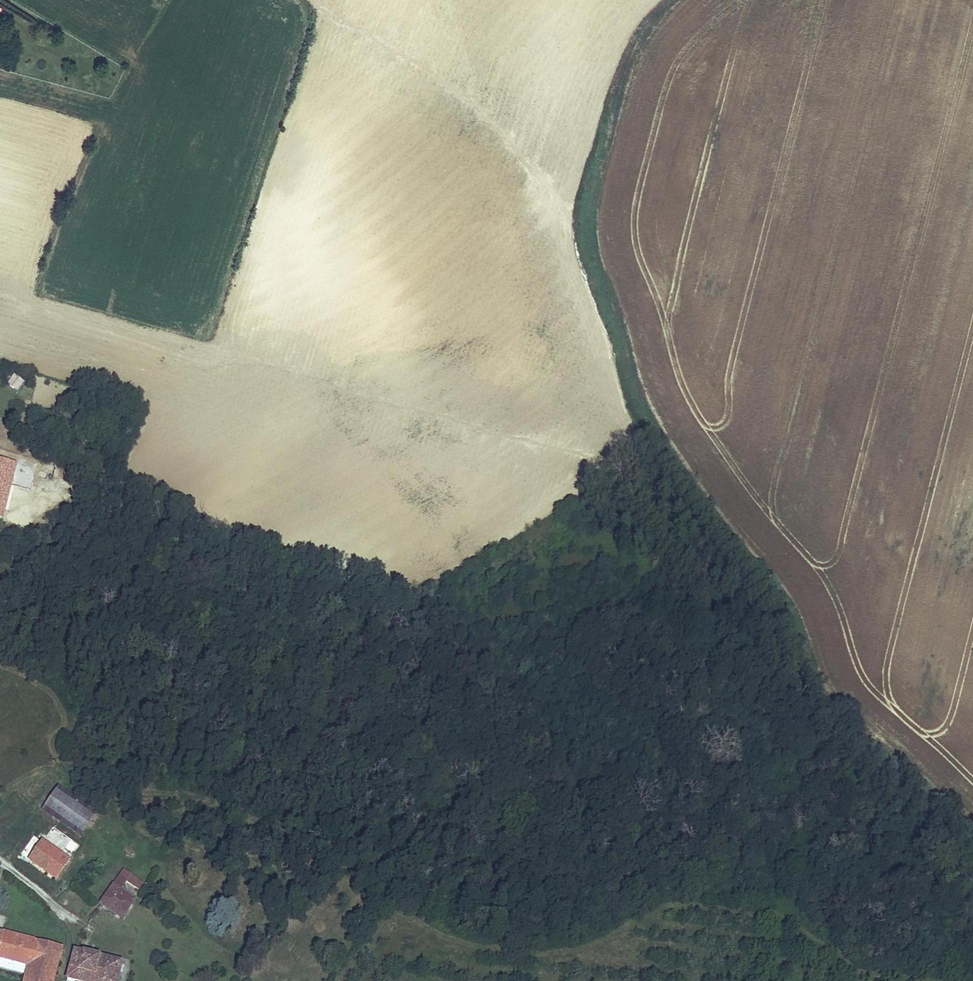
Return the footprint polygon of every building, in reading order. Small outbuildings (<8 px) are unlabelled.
[(16,391),(23,383),(15,376),(8,384),(16,391)] [(0,473),(0,517),(6,519),(8,509),(2,507),(9,475),(0,473)] [(94,817),(56,790),(40,812),(79,839),(94,817)] [(32,836),(19,855),(56,881),(79,846),(51,827),(41,842),(32,836)] [(144,884),(123,870),(97,906),(121,922),(136,901),(134,900),(144,884)] [(26,969),(22,980),(54,980),(63,948),(0,933),(0,962),(26,969)] [(121,963),(72,952),(64,980),(117,980),(121,963)]
